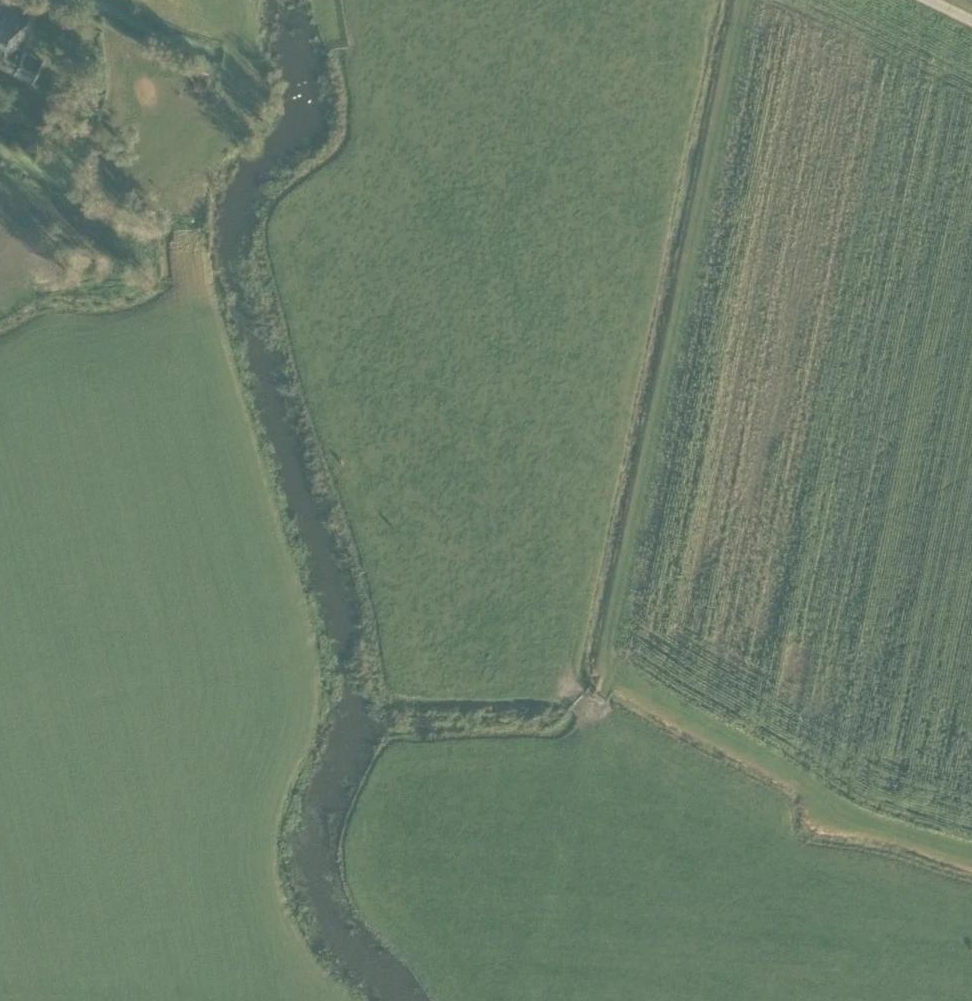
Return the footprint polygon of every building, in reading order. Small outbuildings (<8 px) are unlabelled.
[(31,83),(41,60),(16,49),(30,18),(0,4),(0,70),(31,83)]
